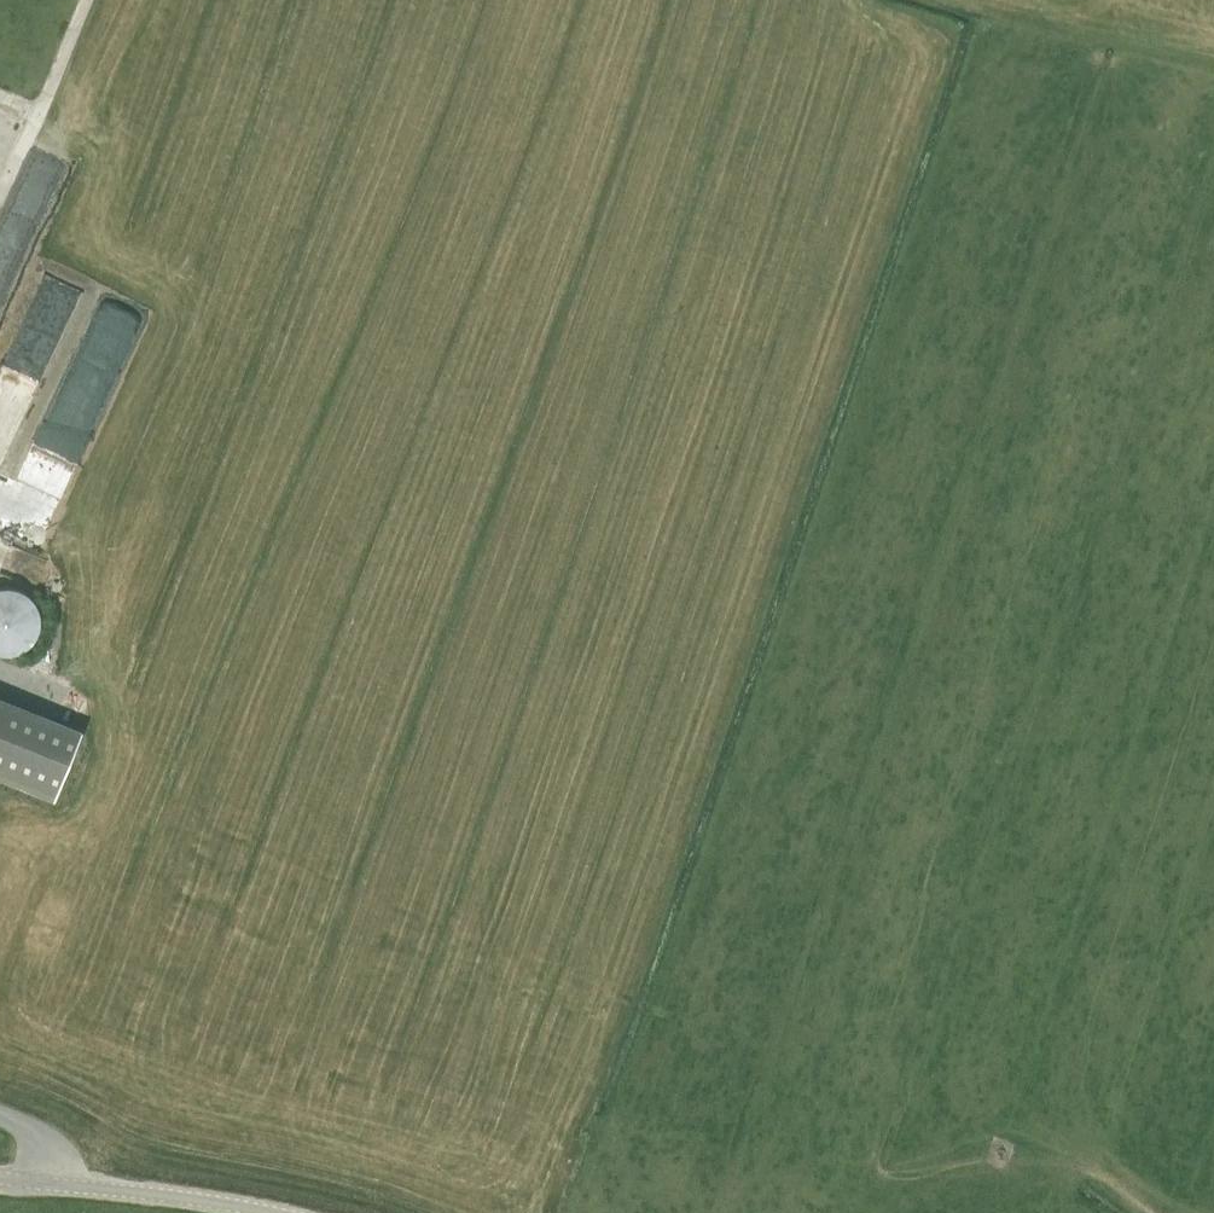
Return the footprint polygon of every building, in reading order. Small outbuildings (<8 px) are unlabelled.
[(80,286),(56,278),(44,312),(31,308),(19,345),(37,351),(34,359),(53,365),(80,286)] [(64,565),(79,531),(16,504),(1,537),(64,565)] [(34,650),(37,591),(0,589),(0,648),(34,650)] [(56,802),(85,731),(0,697),(0,779),(56,802)]
